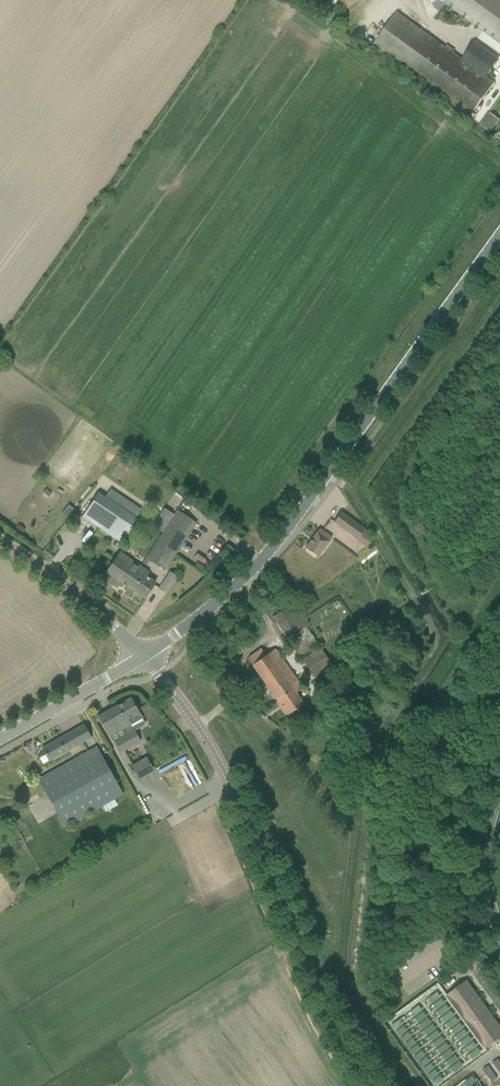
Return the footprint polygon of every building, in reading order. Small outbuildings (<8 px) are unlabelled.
[(498,41),(499,43),(499,0),(441,0),(498,41)] [(494,83),(486,77),(498,60),(489,54),(474,43),(462,60),(397,13),(372,46),(470,117),(494,83)] [(486,118),(481,125),(490,131),(495,124),(486,118)] [(83,516),(123,542),(144,512),(127,500),(125,503),(108,492),(104,498),(98,494),(83,516)] [(68,506),(61,514),(67,518),(73,510),(68,506)] [(146,557),(156,564),(165,570),(196,523),(187,517),(177,510),(146,557)] [(334,522),(357,539),(364,529),(341,512),(334,522)] [(305,548),(314,555),(317,558),(331,538),(319,529),(305,548)] [(112,563),(106,572),(144,599),(155,583),(146,577),(149,573),(119,552),(112,563)] [(159,589),(166,594),(177,577),(170,573),(159,589)] [(309,625),(294,603),(272,617),(287,639),(309,625)] [(288,640),(299,656),(317,643),(306,627),(288,640)] [(213,628),(204,640),(211,645),(220,633),(213,628)] [(302,660),(314,678),(332,666),(320,648),(302,660)] [(265,656),(252,665),(287,715),(296,709),(303,704),(296,693),(302,688),(281,658),(275,649),(267,655),(265,656)] [(329,697),(333,707),(345,703),(341,692),(329,697)] [(129,725),(141,718),(130,699),(99,716),(110,736),(122,729),(125,735),(132,731),(129,725)] [(42,748),(49,761),(91,738),(84,725),(42,748)] [(114,741),(121,752),(140,742),(133,730),(132,731),(125,735),(114,741)] [(38,779),(65,827),(123,794),(96,747),(38,779)] [(132,767),(139,778),(153,770),(146,759),(132,767)] [(486,1048),(499,1038),(499,1027),(466,981),(446,995),(486,1048)] [(429,997),(432,1002),(441,996),(437,991),(429,997)] [(433,1003),(437,1008),(446,1002),(442,997),(433,1003)] [(438,1009),(442,1014),(450,1008),(446,1003),(438,1009)] [(411,1010),(414,1015),(423,1009),(420,1004),(411,1010)] [(442,1015),(446,1021),(455,1014),(451,1009),(442,1015)] [(415,1016),(419,1021),(428,1015),(424,1010),(415,1016)] [(447,1021),(451,1027),(459,1021),(456,1015),(447,1021)] [(420,1023),(423,1027),(432,1021),(429,1016),(420,1023)] [(403,1023),(400,1018),(391,1025),(394,1029),(403,1023)] [(451,1027),(455,1033),(464,1027),(460,1021),(451,1027)] [(424,1029),(428,1034),(437,1027),(433,1022),(424,1029)] [(407,1029),(404,1024),(396,1031),(399,1035),(407,1029)] [(456,1034),(460,1039),(468,1033),(465,1027),(456,1034)] [(429,1035),(432,1040),(441,1033),(438,1029),(429,1035)] [(412,1035),(409,1031),(400,1037),(403,1041),(412,1035)] [(460,1040),(464,1045),(473,1039),(469,1034),(460,1040)] [(433,1041),(437,1046),(446,1040),(442,1035),(433,1041)] [(416,1041),(413,1037),(405,1043),(408,1047),(416,1041)] [(465,1046),(469,1051),(477,1045),(474,1040),(465,1046)] [(438,1048),(441,1052),(450,1046),(447,1041),(438,1048)] [(421,1047),(418,1043),(409,1049),(412,1054),(421,1047)] [(469,1052),(473,1058),(482,1051),(478,1046),(469,1052)] [(442,1054),(446,1058),(455,1052),(451,1047),(442,1054)] [(426,1054),(422,1049),(414,1055),(417,1060),(426,1054)] [(447,1060),(450,1065),(459,1058),(456,1053),(447,1060)] [(430,1060),(427,1055),(418,1062),(421,1066),(430,1060)] [(451,1066),(454,1070),(455,1071),(464,1064),(460,1060),(451,1066)] [(435,1066),(431,1062),(423,1068),(426,1072),(435,1066)] [(483,1070),(492,1082),(497,1078),(488,1066),(483,1070)] [(439,1072),(436,1068),(427,1074),(430,1078),(439,1072)] [(444,1078),(440,1074),(432,1080),(435,1084),(444,1078)] [(468,1085),(477,1080),(473,1075),(464,1081),(468,1085)]
